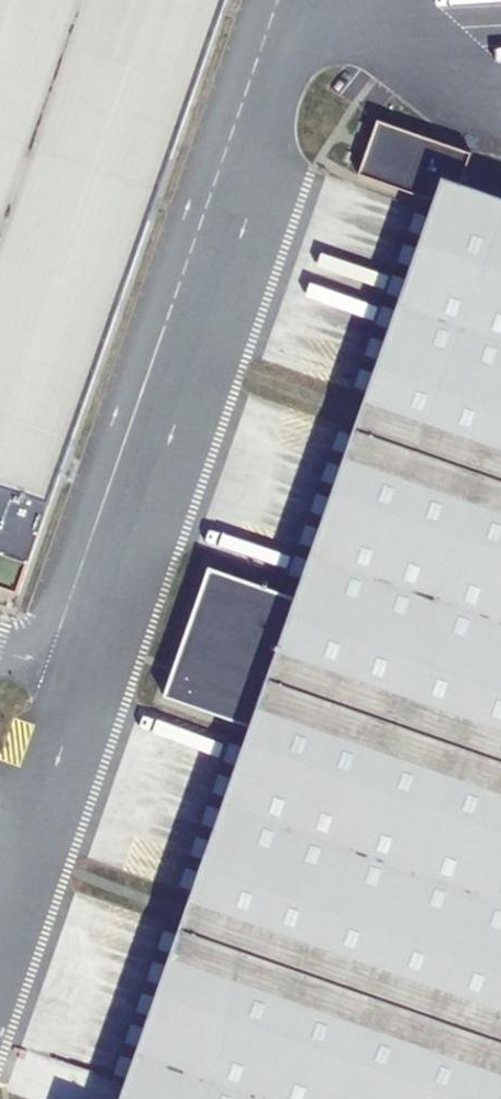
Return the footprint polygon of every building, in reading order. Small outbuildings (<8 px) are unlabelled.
[(27,505),(206,0),(0,0),(0,496),(27,505)] [(420,181),(95,1098),(500,1098),(500,209),(420,181)]
